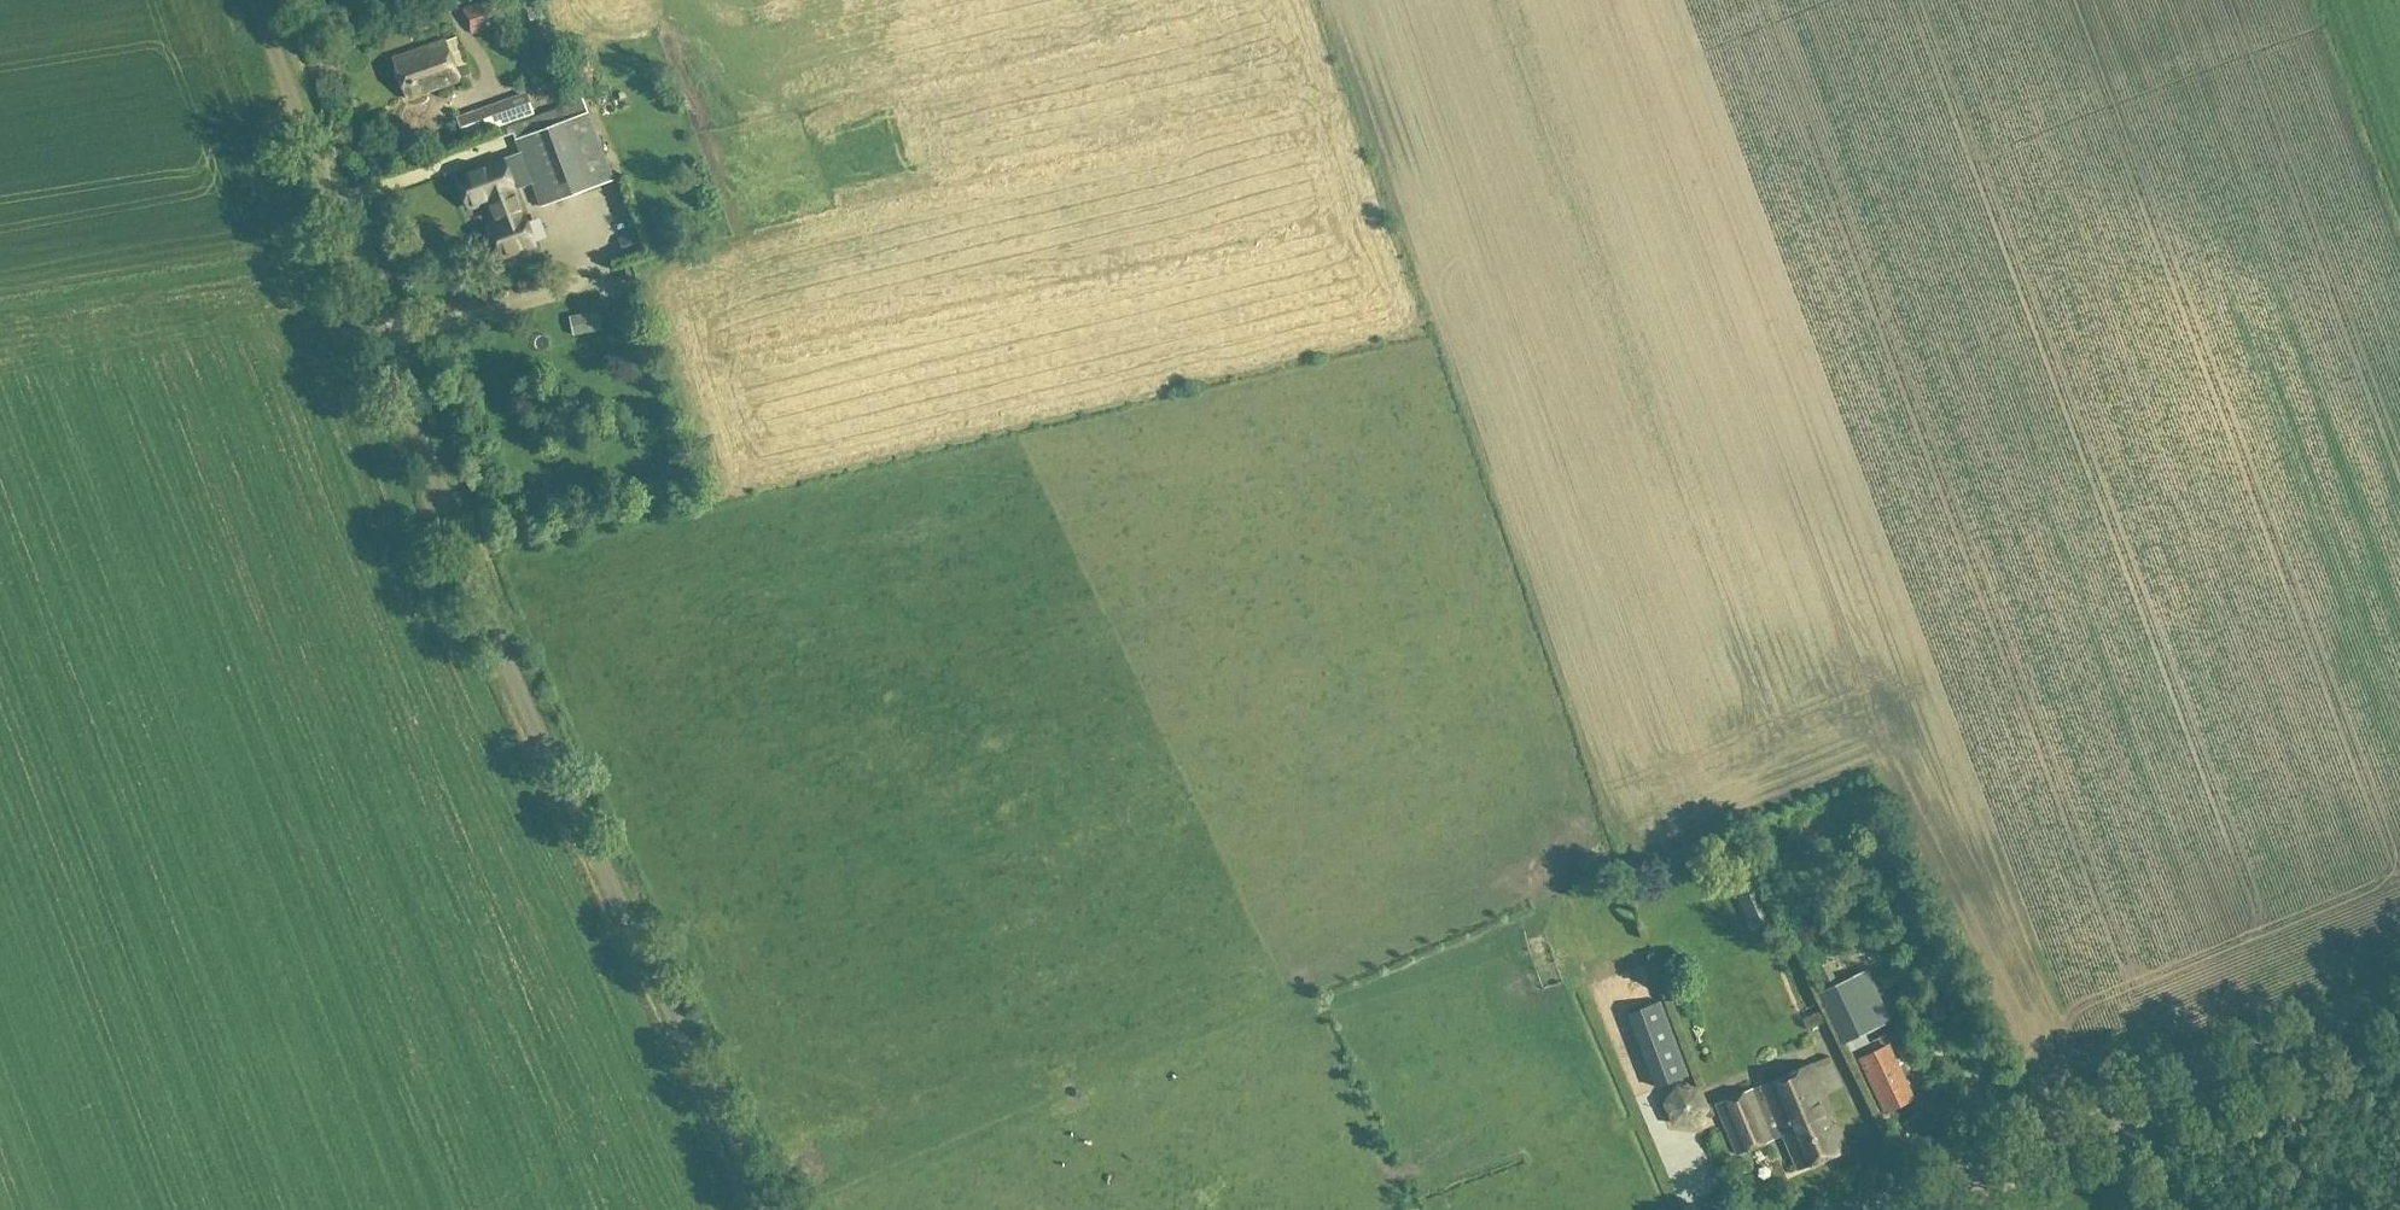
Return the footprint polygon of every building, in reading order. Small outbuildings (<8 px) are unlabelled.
[(463,7),(473,34),(506,22),(498,0),(483,0),(463,7)] [(459,81),(445,39),(392,57),(406,99),(459,81)] [(530,86),(493,100),(500,118),(537,103),(530,86)] [(587,111),(515,139),(542,207),(614,179),(587,111)] [(503,159),(457,176),(469,207),(488,201),(496,223),(487,226),(499,258),(535,244),(503,159)] [(630,273),(612,277),(615,296),(634,293),(630,273)] [(577,312),(581,326),(602,320),(598,306),(577,312)] [(584,393),(580,404),(591,407),(594,396),(584,393)] [(1743,909),(1766,898),(1757,879),(1734,890),(1743,909)] [(1826,962),(1821,951),(1808,957),(1814,968),(1826,962)] [(1865,971),(1820,993),(1844,1041),(1888,1020),(1865,971)] [(1628,1014),(1656,1087),(1688,1075),(1660,1001),(1628,1014)] [(1889,1045),(1857,1060),(1883,1115),(1915,1100),(1889,1045)] [(1797,1171),(1845,1150),(1810,1066),(1715,1105),(1736,1155),(1782,1136),(1797,1171)]
